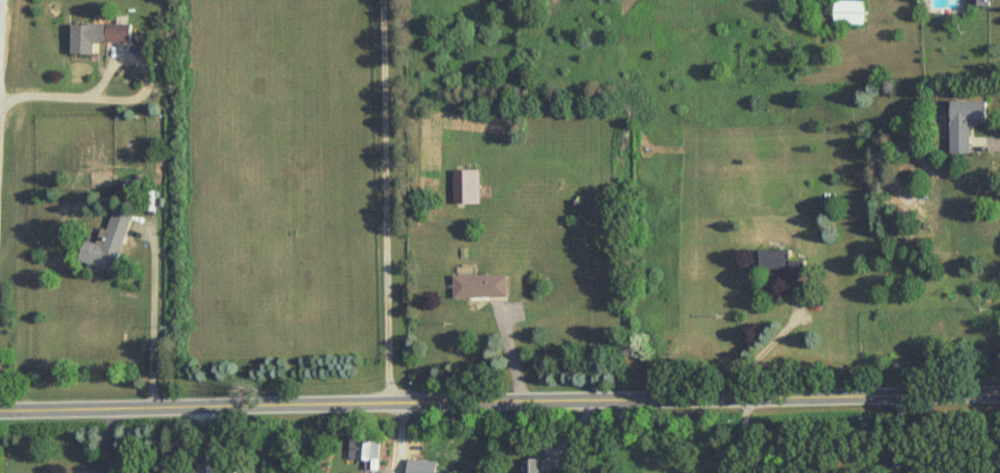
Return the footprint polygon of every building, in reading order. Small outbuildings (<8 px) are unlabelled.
[(831,25),(863,25),(863,1),(831,1),(831,25)] [(102,55),(102,25),(73,25),(73,55),(102,55)] [(137,42),(137,25),(110,25),(110,42),(137,42)] [(976,155),(975,123),(993,123),(993,101),(955,101),(955,155),(976,155)] [(483,203),(483,170),(456,170),(456,203),(483,203)] [(117,273),(135,213),(117,208),(113,221),(105,219),(98,244),(87,240),(81,262),(117,273)] [(799,251),(765,249),(764,268),(796,269),(796,277),(814,278),(814,261),(799,260),(799,251)] [(460,275),(460,297),(514,297),(514,275),(460,275)] [(205,367),(190,368),(191,378),(206,377),(205,367)] [(383,471),(383,439),(352,438),(352,460),(369,461),(369,470),(383,471)] [(519,472),(542,472),(542,458),(519,459),(519,472)] [(211,463),(188,463),(188,472),(211,472),(211,463)]
